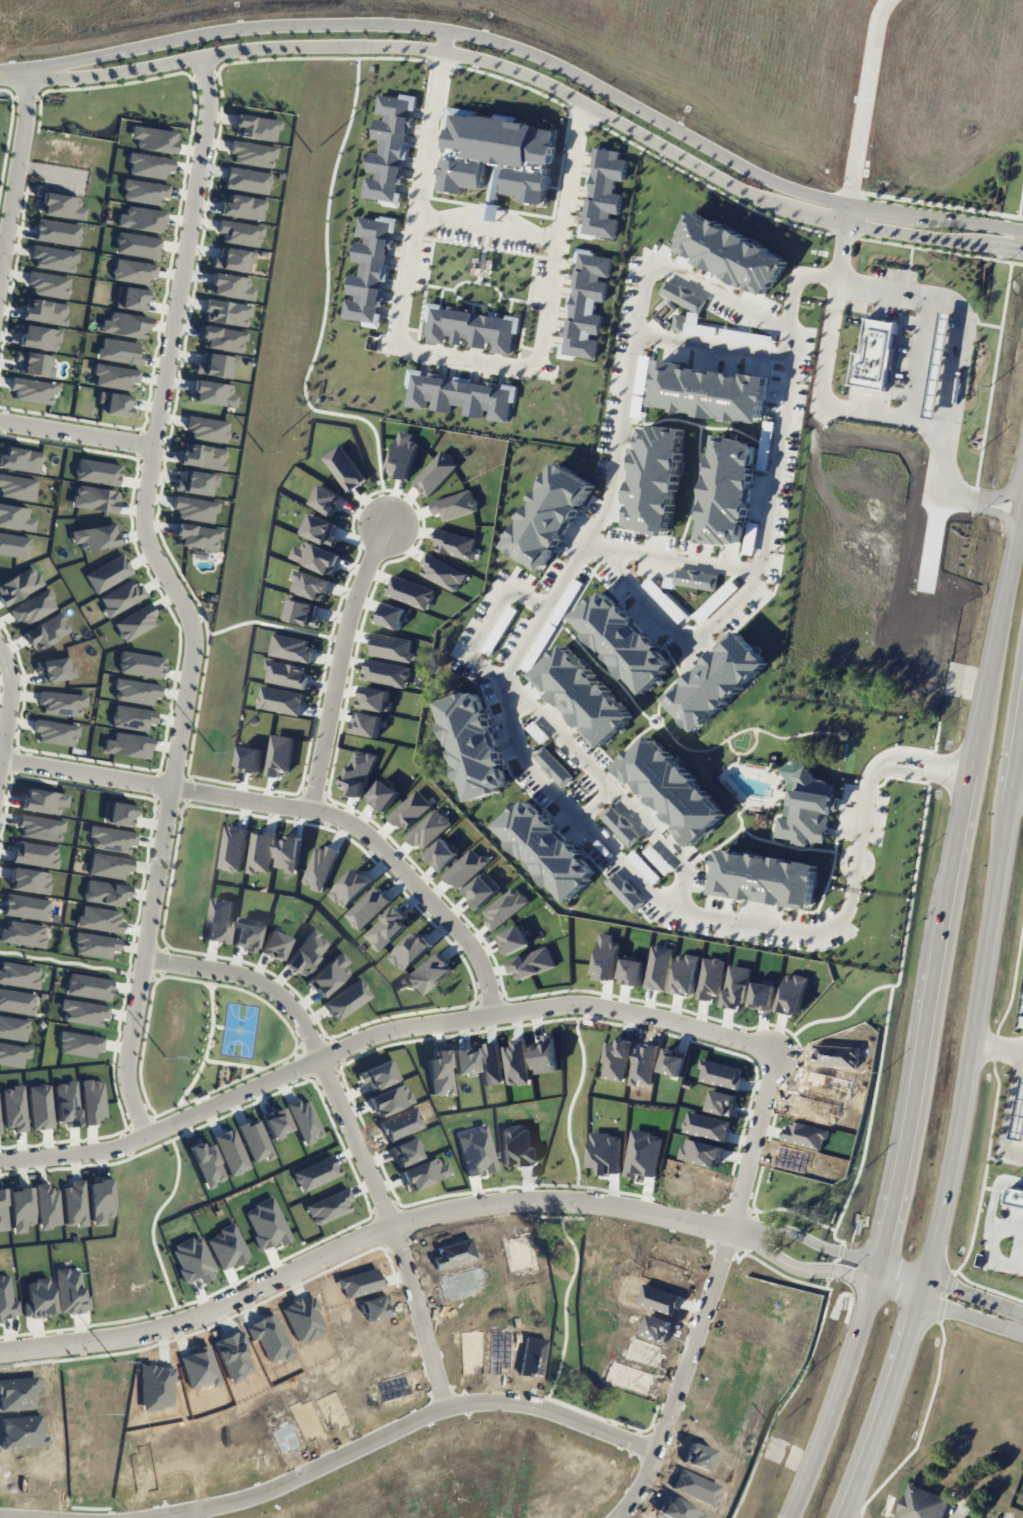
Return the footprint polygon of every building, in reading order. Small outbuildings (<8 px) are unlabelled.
[(363,197),(382,199),(381,204),(399,207),(401,193),(399,193),(412,95),(401,93),(401,97),(379,94),(376,116),(373,138),(381,139),(379,153),(370,151),(367,174),(366,174),(363,197)] [(556,129),(515,123),(516,116),(494,113),(493,117),(476,114),(476,110),(447,106),(444,128),(449,129),(447,148),(445,148),(439,190),(465,193),(465,187),(483,189),(487,161),(509,164),(505,193),(521,195),(520,201),(545,204),(550,164),(551,164),(556,129)] [(274,141),(276,129),(280,130),(281,121),(236,114),(235,127),(239,127),(238,137),(274,141)] [(174,154),(177,132),(132,126),(130,138),(137,139),(136,148),(174,154)] [(233,162),(273,169),(276,147),(232,141),(230,153),(235,154),(233,162)] [(585,223),(579,222),(578,235),(615,240),(618,219),(610,218),(611,213),(619,214),(621,194),(614,193),(615,180),(624,181),(627,159),(619,158),(620,150),(595,147),(585,223)] [(173,160),(129,152),(127,164),(131,164),(129,174),(163,180),(165,171),(171,172),(173,160)] [(498,194),(501,165),(492,164),(490,193),(498,194)] [(271,174),(228,166),(224,188),(267,195),(271,174)] [(169,185),(124,179),(122,201),(161,205),(161,198),(168,198),(169,185)] [(41,215),(84,220),(86,208),(79,207),(80,197),(43,193),(41,215)] [(220,216),(263,220),(265,198),(228,195),(227,202),(221,202),(220,216)] [(117,227),(161,233),(163,211),(126,206),(125,214),(118,214),(117,227)] [(787,256),(692,213),(674,253),(770,295),(787,256)] [(397,218),(382,216),(382,220),(359,217),(357,236),(365,237),(364,242),(356,241),(353,261),(361,262),(359,275),(350,274),(348,296),(346,296),(343,318),(364,320),(363,325),(380,327),(381,314),(379,314),(386,248),(390,248),(392,231),(395,231),(397,218)] [(222,242),(259,248),(262,226),(219,220),(217,233),(224,234),(222,242)] [(157,260),(160,238),(117,232),(114,253),(157,260)] [(31,258),(36,258),(35,267),(74,273),(77,252),(32,245),(31,258)] [(250,273),(253,252),(223,247),(221,258),(213,257),(211,268),(250,273)] [(596,359),(599,340),(591,338),(591,333),(599,334),(602,315),(594,314),(596,301),(605,302),(608,279),(609,279),(612,257),(592,254),(593,250),(576,247),(574,262),(577,262),(568,328),(565,327),(562,343),(560,343),(558,357),(574,360),(575,356),(596,359)] [(152,285),(154,264),(114,259),(112,280),(152,285)] [(66,300),(71,279),(29,271),(26,285),(33,286),(32,293),(66,300)] [(209,295),(253,301),(254,288),(248,287),(249,278),(212,273),(209,295)] [(700,313),(707,299),(666,279),(659,293),(700,313)] [(146,312),(150,291),(123,287),(123,289),(118,288),(115,307),(146,312)] [(21,319),(65,327),(69,305),(30,298),(28,307),(23,306),(21,319)] [(247,328),(251,306),(207,298),(203,320),(247,328)] [(520,318),(441,308),(442,304),(429,302),(424,341),(448,344),(448,342),(464,345),(464,346),(489,349),(489,351),(511,354),(514,332),(518,332),(520,318)] [(951,312),(936,417),(927,416),(942,310),(951,312)] [(100,333),(145,337),(147,316),(110,313),(109,320),(102,320),(100,333)] [(673,329),(683,331),(686,315),(675,313),(673,329)] [(895,322),(885,387),(852,383),(856,352),(861,352),(866,318),(895,322)] [(17,346),(57,353),(60,331),(21,324),(17,346)] [(245,331),(201,327),(200,339),(205,340),(204,349),(243,353),(245,331)] [(98,359),(140,365),(142,343),(100,338),(98,359)] [(22,362),(21,373),(52,378),(54,366),(51,365),(52,357),(16,351),(15,361),(22,362)] [(236,358),(206,353),(205,364),(196,362),(194,373),(232,379),(236,358)] [(762,422),(768,376),(745,373),(745,376),(684,368),(684,363),(659,359),(653,408),(762,422)] [(132,390),(132,383),(138,384),(140,369),(95,365),(93,386),(132,390)] [(507,422),(511,401),(515,402),(518,386),(504,383),(503,386),(470,381),(471,378),(456,376),(455,380),(422,375),(423,370),(408,368),(406,386),(410,387),(407,406),(426,409),(427,400),(432,401),(431,409),(451,412),(452,404),(465,406),(463,415),(486,418),(486,419),(507,422)] [(53,406),(56,384),(13,377),(10,399),(53,406)] [(192,401),(235,408),(237,395),(230,394),(232,386),(195,380),(192,401)] [(130,418),(133,397),(100,392),(97,413),(130,418)] [(228,421),(186,416),(185,430),(191,431),(190,439),(226,443),(228,421)] [(669,534),(684,429),(641,424),(627,528),(669,534)] [(755,441),(712,437),(702,542),(745,546),(755,441)] [(225,449),(187,444),(187,452),(181,451),(180,465),(222,470),(225,449)] [(39,474),(43,453),(5,446),(4,456),(0,455),(0,458),(0,467),(39,474)] [(120,464),(77,459),(75,481),(118,486),(120,464)] [(505,550),(544,570),(556,546),(559,548),(580,507),(582,508),(595,483),(555,462),(534,502),(531,501),(505,550)] [(176,481),(175,492),(212,496),(213,487),(217,488),(218,475),(187,471),(186,482),(176,481)] [(38,481),(0,474),(0,490),(1,490),(0,493),(0,496),(34,502),(38,481)] [(116,514),(119,492),(75,485),(72,507),(116,514)] [(217,503),(174,496),(172,509),(177,510),(176,518),(214,524),(217,503)] [(33,531),(35,519),(27,518),(28,509),(0,505),(0,527),(33,531)] [(179,546),(217,551),(220,530),(176,523),(174,537),(180,537),(179,546)] [(70,530),(72,544),(79,543),(80,551),(118,546),(116,525),(70,530)] [(0,533),(0,555),(26,560),(30,539),(0,533)] [(133,573),(122,554),(84,575),(95,594),(133,573)] [(34,567),(0,583),(0,600),(3,606),(43,587),(34,567)] [(674,583),(715,590),(718,575),(676,568),(674,583)] [(108,618),(147,596),(140,584),(135,587),(131,580),(97,599),(108,618)] [(573,617),(642,694),(674,665),(605,589),(573,617)] [(57,609),(48,590),(8,608),(14,622),(21,619),(24,625),(57,609)] [(155,625),(151,618),(156,615),(150,603),(112,624),(123,643),(155,625)] [(22,631),(28,645),(34,643),(37,648),(72,633),(63,613),(22,631)] [(696,732),(728,702),(728,701),(768,663),(738,631),(665,699),(696,732)] [(603,746),(634,715),(563,645),(532,676),(603,746)] [(164,657),(120,652),(118,673),(162,678),(164,657)] [(35,663),(37,672),(42,671),(45,683),(74,677),(70,655),(35,663)] [(152,706),(153,697),(159,698),(161,685),(115,678),(114,689),(115,689),(114,700),(152,706)] [(365,685),(390,690),(388,701),(393,701),(391,711),(387,710),(387,711),(361,706),(365,685)] [(438,701),(470,691),(471,694),(478,691),(485,711),(488,710),(491,719),(490,720),(493,727),(491,728),(492,730),(493,730),(498,746),(497,746),(498,749),(499,749),(505,768),(502,769),(507,785),(499,788),(500,791),(470,800),(463,779),(461,780),(459,775),(460,774),(457,764),(458,764),(456,759),(455,759),(452,750),(455,749),(454,745),(452,746),(449,740),(447,735),(446,735),(442,723),(445,722),(441,710),(438,701)] [(42,714),(81,716),(81,707),(87,707),(87,694),(38,692),(38,705),(43,705),(42,714)] [(156,710),(113,706),(111,727),(146,731),(147,724),(154,725),(156,710)] [(362,711),(382,715),(378,737),(354,732),(356,721),(360,722),(362,711)] [(75,747),(78,725),(34,720),(33,734),(38,734),(37,742),(75,747)] [(151,737),(114,732),(113,740),(105,739),(103,753),(148,759),(151,737)] [(266,775),(279,777),(280,770),(289,772),(295,737),(273,733),(266,775)] [(618,766),(650,799),(651,797),(679,826),(676,830),(693,846),(727,813),(650,735),(618,766)] [(241,745),(263,749),(259,774),(237,770),(241,745)] [(533,757),(562,788),(574,777),(545,746),(533,757)] [(341,787),(357,750),(359,749),(363,749),(365,752),(367,754),(368,755),(370,751),(378,755),(360,797),(349,792),(351,788),(348,787),(347,789),(341,787)] [(791,818),(779,817),(776,837),(794,839),(793,843),(807,846),(808,841),(825,843),(830,811),(835,812),(838,796),(833,795),(835,781),(805,777),(807,765),(787,762),(784,780),(797,782),(791,818)] [(368,799),(383,779),(384,780),(387,777),(395,783),(392,786),(400,792),(385,812),(368,799)] [(68,795),(25,788),(21,809),(58,815),(59,807),(66,808),(68,795)] [(388,816),(418,789),(433,805),(408,828),(405,825),(402,827),(399,824),(397,826),(388,816)] [(497,826),(567,902),(599,873),(529,797),(497,826)] [(102,822),(133,828),(137,806),(106,801),(102,822)] [(642,837),(613,805),(601,816),(630,847),(642,837)] [(406,836),(437,808),(444,815),(446,815),(448,816),(449,818),(449,821),(451,824),(426,847),(423,844),(421,846),(419,843),(415,846),(406,836)] [(63,820),(20,815),(18,837),(61,841),(63,820)] [(128,854),(129,846),(135,846),(137,833),(89,825),(87,837),(92,838),(90,848),(128,854)] [(254,830),(263,832),(264,830),(276,832),(270,871),(258,869),(257,873),(247,872),(254,830)] [(276,865),(280,837),(289,839),(290,834),(303,836),(297,873),(287,872),(288,867),(276,865)] [(426,854),(444,838),(459,854),(441,871),(426,854)] [(58,847),(15,842),(13,863),(56,868),(58,847)] [(304,880),(318,846),(323,848),(324,847),(326,848),(328,844),(341,849),(323,892),(312,888),(313,884),(312,884),(307,884),(306,883),(304,880)] [(713,894),(786,903),(786,906),(811,909),(817,865),(785,861),(785,859),(719,850),(713,894)] [(132,858),(90,854),(88,876),(122,879),(123,872),(131,872),(132,858)] [(9,888),(47,895),(50,874),(13,867),(9,888)] [(330,893),(357,867),(363,874),(365,872),(374,881),(347,907),(346,906),(344,906),(342,905),(340,902),(340,901),(338,902),(330,893)] [(635,912),(646,901),(616,871),(605,882),(635,912)] [(128,887),(86,879),(82,900),(121,907),(122,898),(126,899),(128,887)] [(346,914),(377,885),(392,900),(361,930),(346,914)] [(3,914),(46,922),(50,901),(7,893),(3,914)] [(365,935),(396,905),(406,915),(401,919),(408,926),(382,951),(378,950),(376,948),(374,945),(374,943),(365,935)] [(118,911),(82,907),(81,915),(76,915),(75,928),(121,932),(122,920),(118,920),(118,911)] [(42,949),(46,927),(8,921),(7,928),(1,927),(0,935),(0,942),(42,949)] [(117,952),(119,939),(76,932),(73,954),(109,959),(111,951),(117,952)] [(36,990),(40,968),(1,961),(0,968),(0,984),(36,990)] [(65,996),(109,1000),(112,979),(68,974),(65,996)] [(35,994),(0,989),(0,1011),(32,1016),(35,994)] [(62,1022),(100,1027),(101,1019),(106,1020),(108,1005),(60,999),(59,1010),(63,1011),(62,1022)] [(0,1016),(0,1038),(25,1042),(29,1021),(0,1016)] [(94,1057),(95,1050),(102,1051),(104,1036),(59,1032),(57,1053),(94,1057)] [(21,1067),(22,1059),(29,1060),(30,1047),(0,1043),(0,1065),(21,1067)] [(99,1124),(99,1117),(104,1117),(103,1080),(81,1081),(83,1125),(99,1124)] [(78,1126),(76,1082),(55,1083),(56,1127),(78,1126)] [(28,1086),(31,1129),(51,1128),(49,1084),(28,1086)] [(0,1089),(5,1131),(26,1129),(22,1086),(0,1089)] [(64,1187),(66,1227),(87,1226),(84,1180),(70,1181),(70,1187),(64,1187)] [(36,1185),(39,1230),(50,1229),(50,1226),(60,1225),(58,1189),(49,1190),(49,1184),(36,1185)] [(32,1187),(10,1188),(12,1233),(26,1233),(26,1225),(33,1225),(32,1187)] [(954,1497),(946,1517),(900,1517),(901,1510),(913,1481),(954,1497)]
